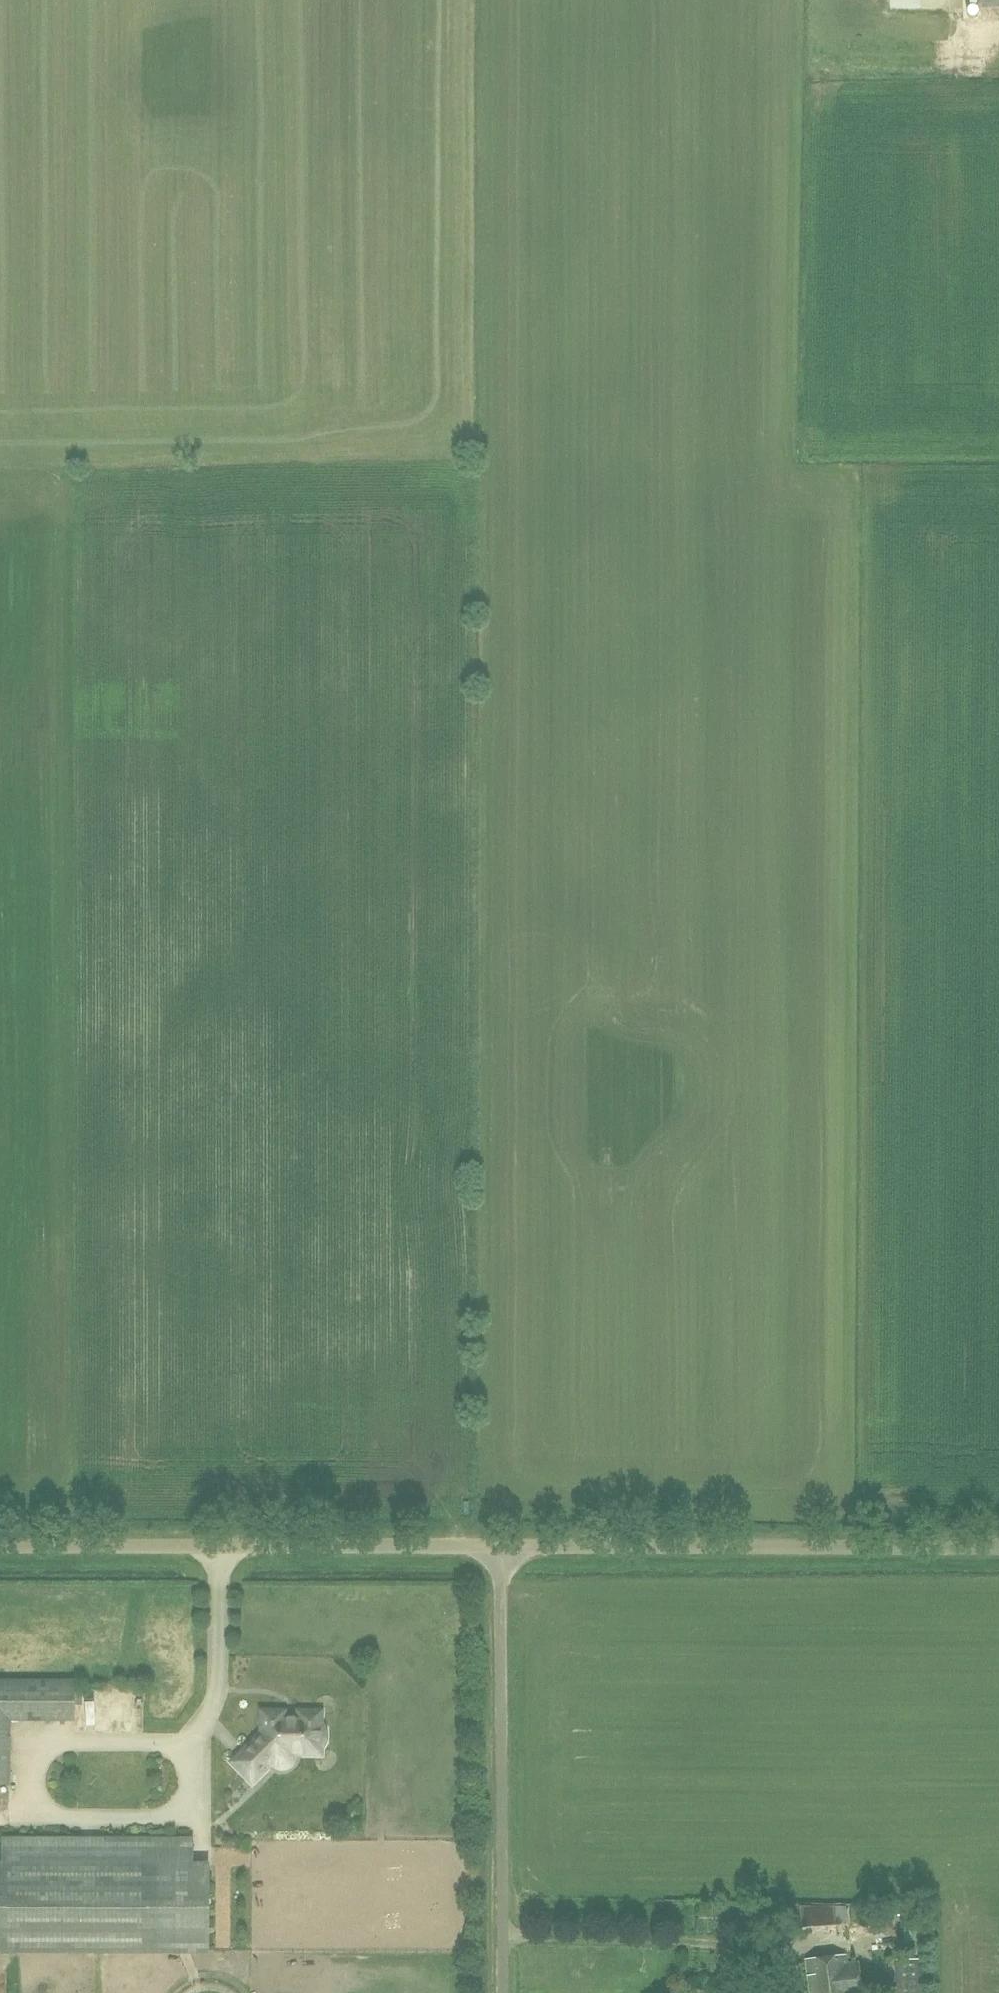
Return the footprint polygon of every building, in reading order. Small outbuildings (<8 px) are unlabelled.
[(980,9),(998,9),(998,0),(980,0),(980,9)] [(0,1680),(0,1785),(10,1785),(10,1720),(74,1721),(74,1681),(0,1680)] [(80,1695),(80,1716),(94,1716),(94,1695),(80,1695)] [(263,1713),(263,1734),(235,1762),(252,1780),(281,1752),(319,1752),(319,1747),(323,1742),(324,1738),(324,1734),(323,1730),(320,1725),(320,1714),(300,1713),(300,1720),(283,1719),(283,1713),(263,1713)] [(207,1951),(207,1865),(191,1865),(191,1841),(3,1841),(3,1865),(0,1865),(0,1950),(207,1951)] [(846,1924),(846,1906),(800,1906),(799,1924),(846,1924)] [(781,1909),(769,1910),(768,1922),(781,1922),(781,1909)] [(909,1948),(923,1948),(922,1916),(908,1916),(909,1948)] [(847,1965),(846,1957),(807,1960),(810,1992),(862,1992),(859,1964),(847,1965)] [(919,1960),(897,1960),(897,1992),(919,1992),(919,1960)]
